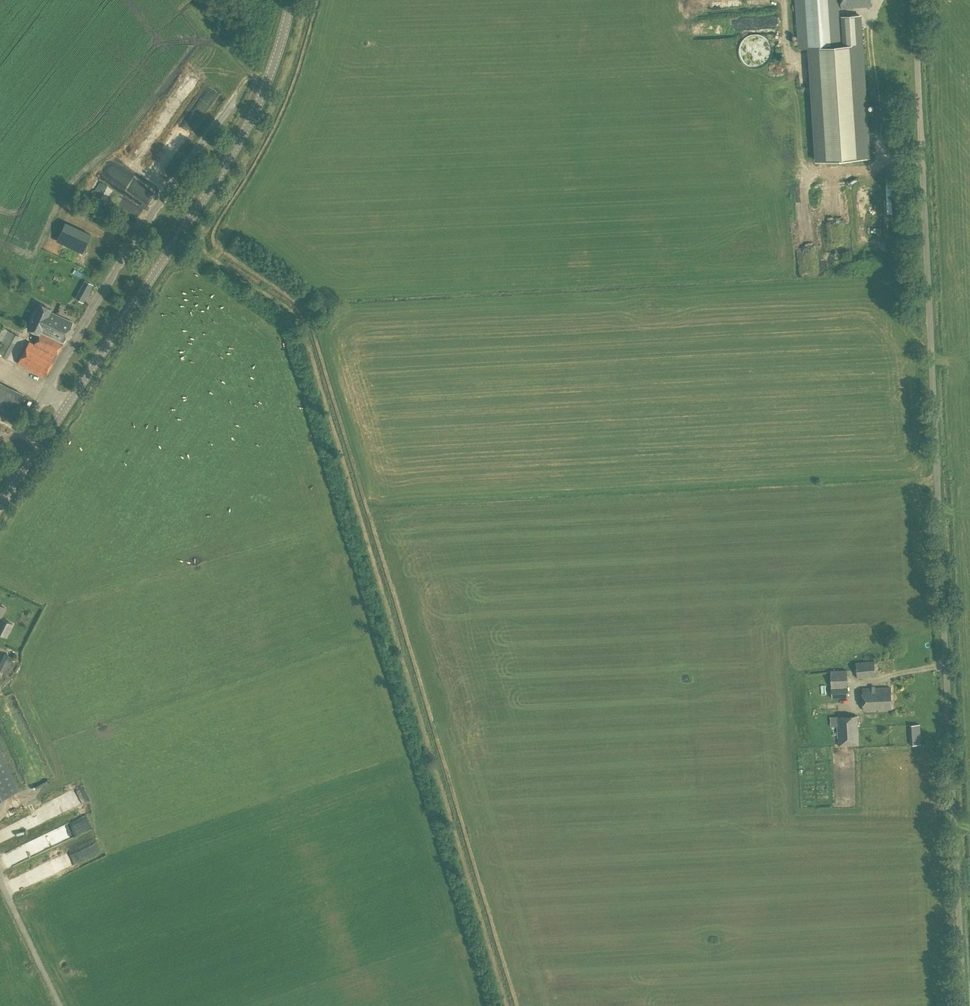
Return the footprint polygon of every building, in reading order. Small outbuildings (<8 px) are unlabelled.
[(713,11),(721,11),(721,0),(713,0),(713,11)] [(799,48),(808,47),(815,162),(871,158),(862,14),(839,16),(838,0),(795,0),(799,48)] [(770,51),(770,50),(769,48),(769,45),(767,42),(766,41),(764,39),(762,38),(760,37),(757,36),(754,36),(752,37),(747,39),(745,41),(744,43),(743,45),(742,49),(742,52),(742,55),(744,58),(745,60),(749,63),(752,64),(755,64),(758,64),(761,63),(764,62),(765,61),(767,59),(768,56),(769,53),(770,51)] [(177,128),(193,138),(221,92),(206,83),(177,128)] [(209,131),(206,136),(213,140),(216,135),(209,131)] [(120,171),(116,162),(107,167),(111,176),(120,171)] [(82,254),(91,234),(65,222),(56,241),(82,254)] [(54,268),(69,276),(75,267),(59,258),(54,268)] [(85,280),(82,286),(89,291),(92,284),(85,280)] [(35,331),(39,333),(34,344),(29,341),(17,363),(44,377),(63,343),(72,322),(50,311),(51,309),(39,303),(27,328),(35,331)] [(0,332),(0,341),(1,341),(0,344),(0,354),(7,357),(19,336),(3,327),(0,332)] [(22,394),(0,383),(0,412),(11,417),(22,394)] [(0,605),(0,633),(7,637),(14,624),(1,617),(5,607),(0,605)] [(11,667),(9,667),(13,657),(4,653),(0,661),(0,687),(1,687),(11,667)] [(857,678),(876,676),(874,660),(856,662),(857,678)] [(831,698),(849,697),(847,670),(830,670),(831,698)] [(863,710),(891,708),(891,687),(863,688),(863,710)] [(859,745),(858,715),(830,716),(830,726),(837,726),(838,746),(859,745)] [(910,744),(921,744),(920,724),(909,725),(910,744)] [(18,790),(0,751),(0,798),(18,790)] [(83,785),(61,797),(65,805),(73,801),(76,805),(90,798),(83,785)] [(44,834),(0,853),(7,866),(50,847),(44,834)]
